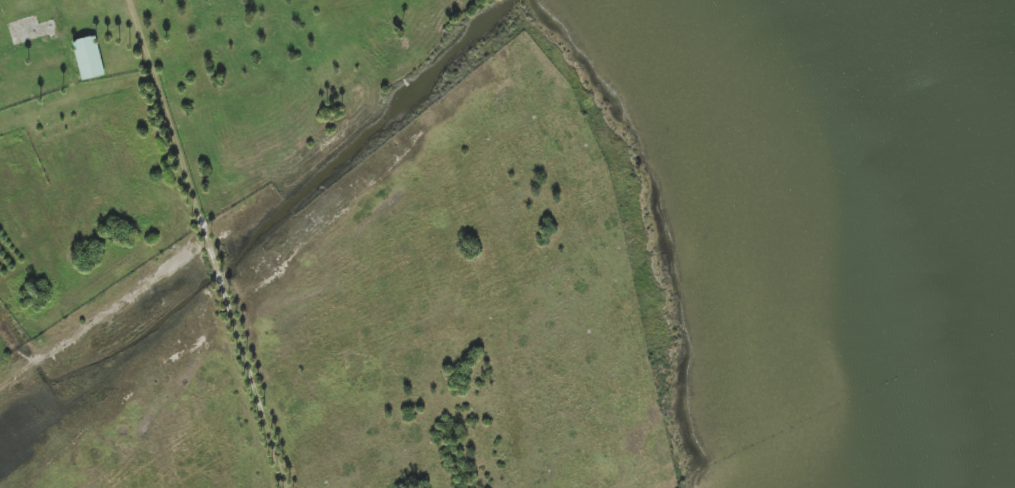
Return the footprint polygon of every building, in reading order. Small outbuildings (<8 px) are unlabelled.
[(106,74),(96,36),(73,42),(82,80),(106,74)]
